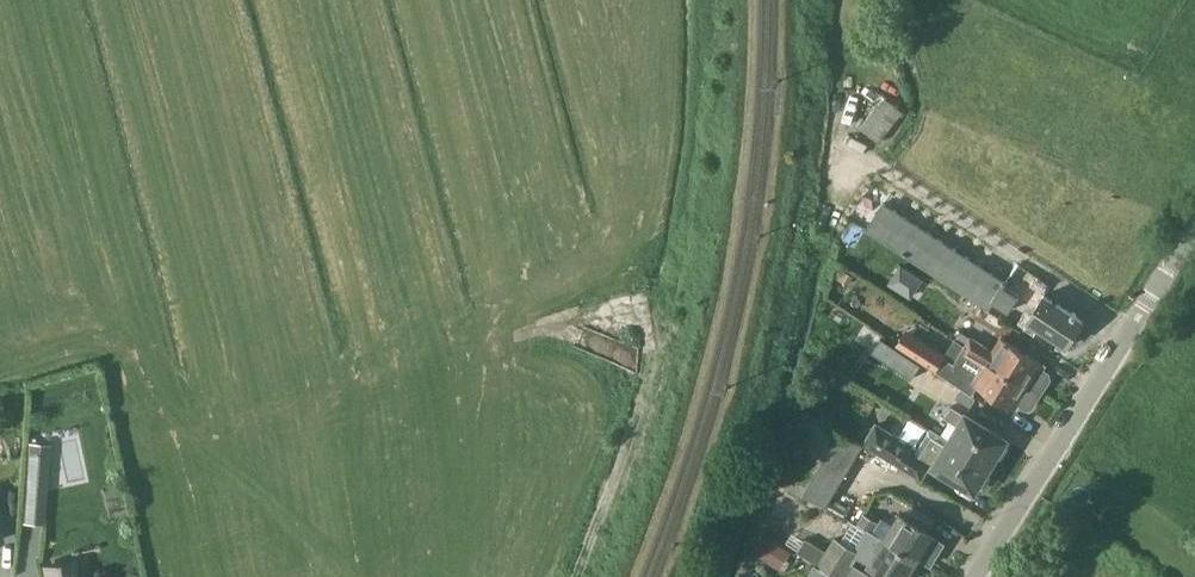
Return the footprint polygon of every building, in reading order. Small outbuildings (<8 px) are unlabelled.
[(903,111),(884,97),(861,127),(880,142),(903,111)] [(1006,281),(883,202),(866,229),(989,308),(993,302),(1002,287),(1006,281)] [(922,280),(901,266),(890,283),(911,296),(922,280)] [(841,269),(836,277),(849,284),(854,276),(841,269)] [(1040,304),(1029,321),(1067,346),(1069,343),(1071,345),(1085,325),(1082,323),(1084,321),(1030,284),(1023,293),(1040,304)] [(1002,287),(993,302),(1007,310),(1016,296),(1002,287)] [(1003,338),(995,350),(970,335),(970,336),(954,327),(949,335),(956,339),(1035,389),(1046,373),(1045,369),(1038,365),(1040,361),(1003,338)] [(872,351),(912,378),(922,364),(882,337),(872,351)] [(922,341),(913,355),(972,394),(978,384),(1018,409),(1021,405),(1026,408),(1032,408),(1041,393),(1035,389),(956,339),(945,356),(922,341)] [(795,387),(798,393),(800,396),(808,391),(802,383),(801,384),(795,387)] [(958,425),(949,439),(991,465),(996,457),(999,459),(1008,445),(1004,443),(1007,439),(966,413),(966,414),(951,404),(943,416),(958,425)] [(784,480),(825,503),(859,443),(808,413),(800,428),(810,434),(784,480)] [(900,464),(909,449),(896,441),(898,438),(876,424),(864,444),(899,466),(900,464)] [(991,465),(949,439),(940,433),(930,427),(919,444),(924,447),(919,455),(909,449),(900,464),(899,466),(919,478),(929,462),(934,465),(934,466),(975,491),(978,486),(981,488),(990,474),(986,472),(991,465)] [(24,482),(22,513),(35,514),(37,493),(48,494),(49,484),(24,482)] [(858,521),(868,527),(873,530),(878,522),(863,513),(858,521)] [(899,514),(884,537),(917,557),(918,556),(930,564),(944,541),(899,514)] [(873,530),(868,527),(858,543),(867,548),(862,555),(870,560),(869,562),(894,576),(905,576),(917,557),(884,537),(873,530)] [(826,551),(807,538),(799,550),(842,576),(843,576),(858,552),(835,537),(826,551)] [(781,554),(768,540),(753,554),(766,567),(781,554)] [(43,567),(46,576),(67,576),(64,563),(43,567)] [(813,565),(806,576),(833,576),(813,565)]
